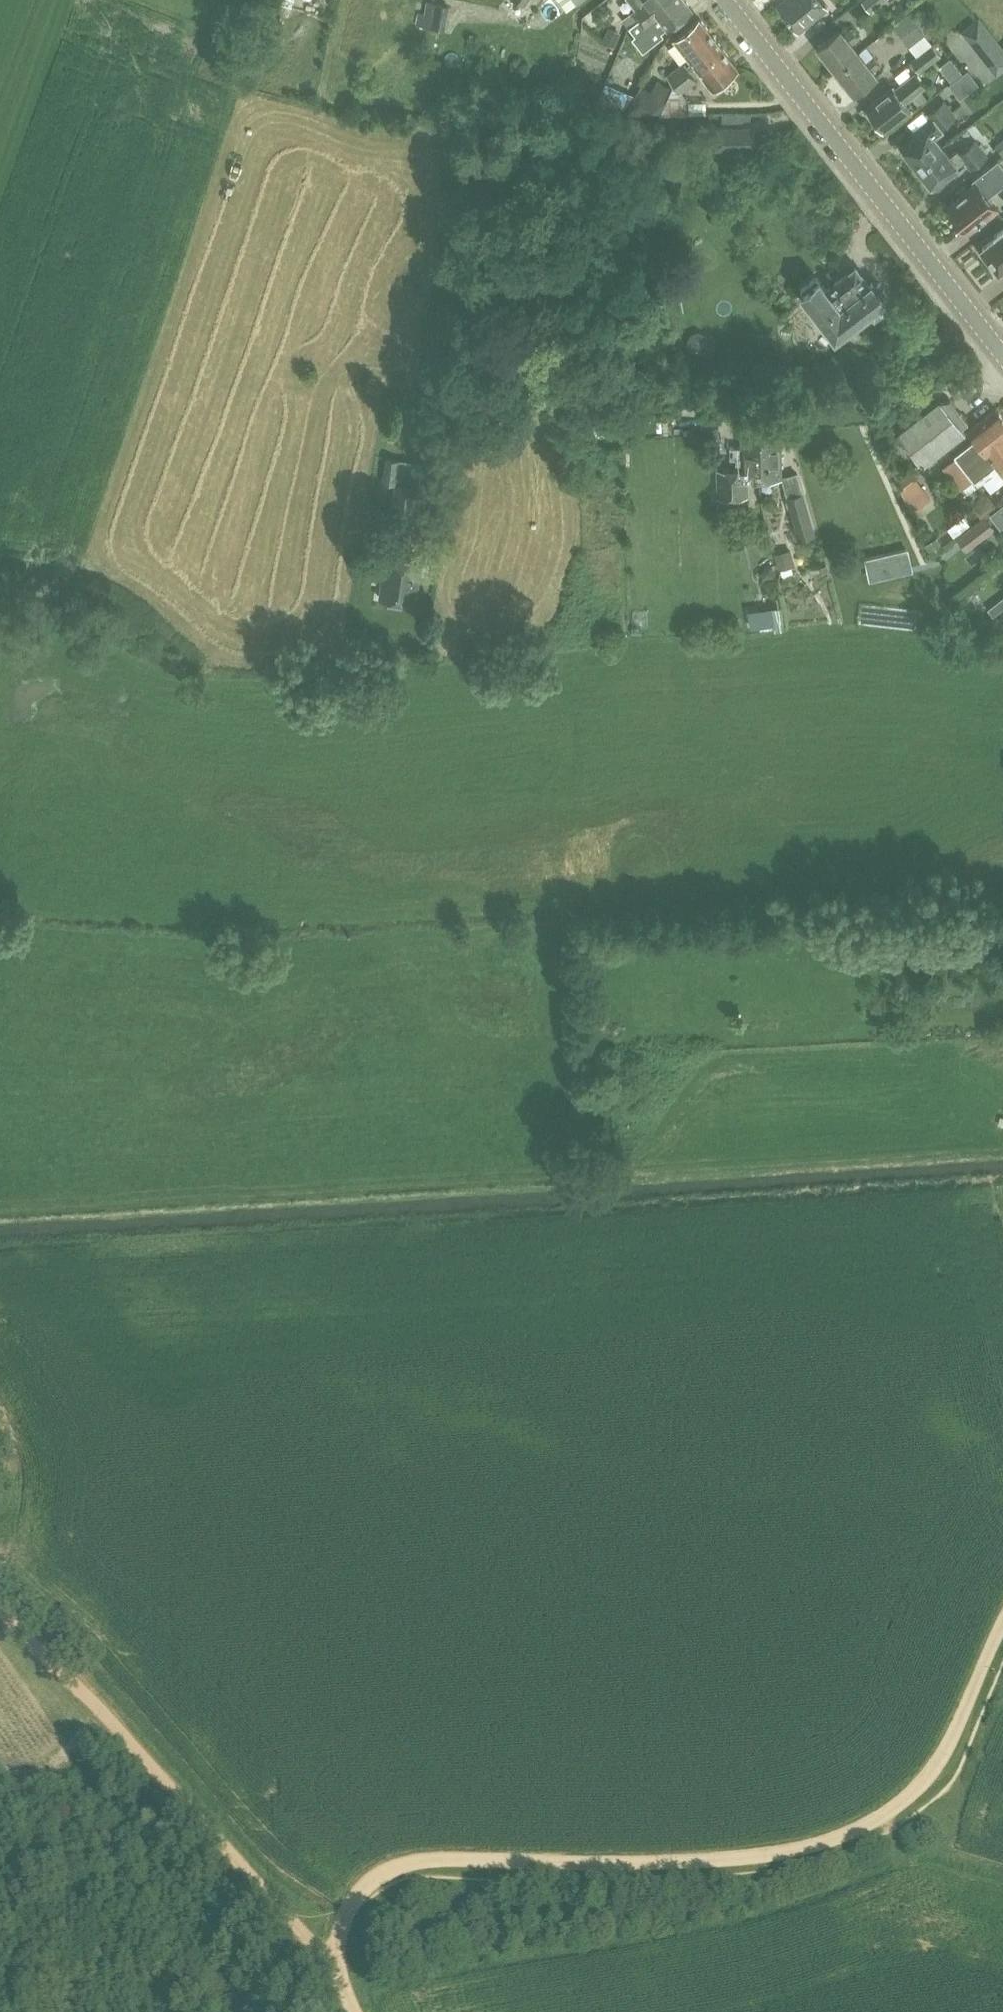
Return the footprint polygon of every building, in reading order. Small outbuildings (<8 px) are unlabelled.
[(442,30),(448,4),(430,0),(424,26),(442,30)] [(663,0),(629,0),(635,8),(623,18),(629,26),(663,0)] [(629,26),(636,35),(660,16),(668,27),(693,8),(687,0),(663,0),(629,26)] [(827,8),(821,0),(784,0),(779,4),(800,30),(827,8)] [(885,0),(863,0),(862,0),(870,11),(885,0)] [(909,45),(925,33),(910,13),(894,25),(909,45)] [(980,16),(962,31),(988,64),(1002,52),(1002,46),(1001,44),(980,16)] [(674,84),(691,71),(697,67),(697,66),(723,46),(700,17),(674,37),(693,61),(687,66),(683,62),(667,74),(674,84)] [(615,47),(621,31),(609,26),(603,42),(615,47)] [(837,69),(858,52),(852,43),(860,37),(852,27),(844,33),(840,28),(819,45),(837,69)] [(919,72),(926,67),(942,55),(933,43),(910,60),(919,72)] [(697,66),(697,67),(712,87),(739,67),(723,46),(697,66)] [(853,89),(855,92),(877,75),(874,71),(881,65),(873,54),(865,60),(858,52),(837,69),(840,73),(839,76),(849,89),(853,89)] [(980,83),(969,68),(950,83),(961,97),(980,83)] [(698,80),(691,71),(674,84),(660,114),(689,114),(689,113),(706,113),(706,101),(690,101),(682,92),(698,80)] [(906,103),(927,87),(915,72),(894,89),(893,87),(868,106),(875,116),(873,120),(879,128),(884,127),(885,129),(910,109),(906,103)] [(593,113),(624,112),(635,94),(606,82),(593,113)] [(624,112),(660,112),(667,100),(641,85),(635,94),(624,112)] [(914,167),(943,146),(936,137),(944,130),(941,128),(957,115),(945,99),(927,113),(931,119),(925,123),(928,127),(903,147),(910,156),(907,158),(914,167)] [(712,148),(755,147),(755,125),(712,126),(712,148)] [(995,144),(1002,154),(1002,137),(995,144)] [(943,146),(914,167),(922,178),(925,175),(932,184),(957,164),(960,168),(966,163),(971,169),(989,155),(976,138),(960,151),(958,148),(950,155),(943,146)] [(997,207),(988,196),(1002,184),(1002,164),(999,158),(972,179),(976,184),(949,205),(950,207),(948,209),(963,229),(966,227),(968,230),(997,207)] [(982,247),(983,249),(990,257),(987,259),(995,270),(998,268),(999,270),(1002,267),(1002,229),(997,233),(998,234),(982,247)] [(879,281),(872,281),(871,281),(856,263),(826,286),(820,279),(819,279),(815,276),(801,287),(803,291),(836,334),(868,310),(875,318),(884,311),(884,301),(882,299),(884,297),(886,290),(887,289),(880,281),(879,281)] [(968,421),(951,398),(942,400),(941,398),(898,432),(924,466),(967,432),(962,426),(968,421)] [(1002,442),(1002,417),(996,408),(970,429),(976,437),(954,455),(957,459),(945,469),(954,481),(1002,442)] [(748,477),(760,477),(760,447),(765,447),(764,432),(742,433),(743,466),(717,467),(718,496),(748,495),(748,477)] [(760,447),(760,477),(782,477),(781,432),(764,432),(765,447),(760,447)] [(954,481),(960,489),(973,479),(974,481),(996,464),(1002,473),(1002,442),(954,481)] [(912,484),(929,506),(941,497),(925,474),(912,484)] [(416,518),(419,493),(420,486),(394,483),(390,515),(416,518)] [(797,539),(803,538),(816,534),(804,491),(786,496),(797,539)] [(993,512),(1002,525),(1002,504),(993,512)] [(966,550),(995,528),(996,527),(986,514),(956,537),(966,550)] [(954,537),(971,525),(964,515),(947,528),(954,537)] [(926,544),(925,544),(928,550),(930,553),(944,545),(938,536),(926,544)] [(417,602),(424,559),(386,553),(380,596),(417,602)] [(765,565),(761,571),(762,579),(775,576),(773,564),(765,565)] [(1002,608),(1002,596),(988,608),(994,616),(1002,608)]
